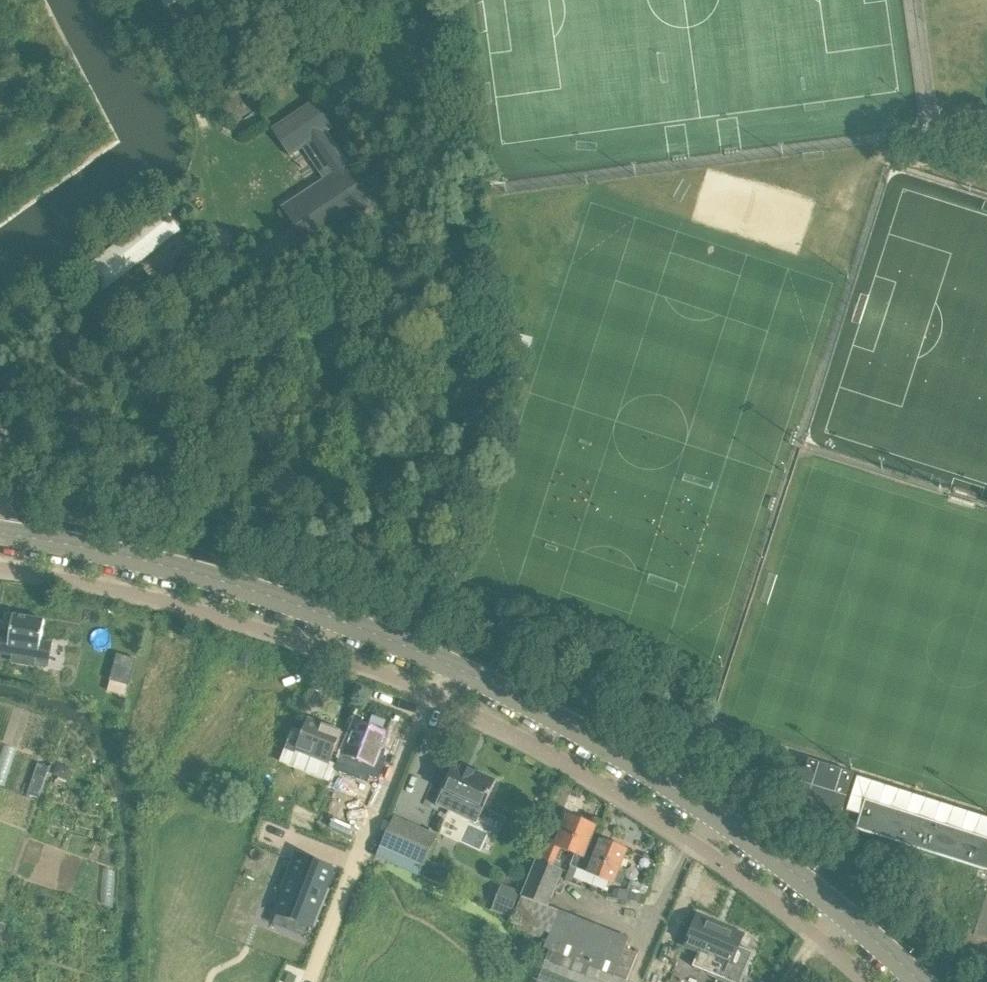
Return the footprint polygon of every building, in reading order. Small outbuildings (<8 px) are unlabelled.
[(166,9),(183,0),(162,0),(166,9)] [(273,130),(278,138),(290,155),(304,146),(326,180),(288,205),(312,241),(374,199),(350,164),(349,164),(327,131),(333,126),(316,101),(273,130)] [(162,208),(81,273),(99,295),(180,230),(162,208)] [(459,211),(460,223),(479,222),(478,210),(459,211)] [(14,656),(14,654),(34,657),(34,659),(49,662),(53,643),(41,641),(45,621),(13,615),(10,635),(0,634),(0,654),(14,656)] [(243,651),(239,662),(250,666),(254,655),(243,651)] [(136,658),(116,653),(116,654),(117,654),(110,680),(127,684),(127,686),(128,686),(136,658)] [(288,742),(280,762),(330,782),(336,764),(330,762),(334,751),(339,753),(346,734),(308,719),(303,732),(293,728),(288,742)] [(356,721),(350,735),(342,755),(373,768),(387,733),(356,721)] [(798,792),(794,806),(800,808),(839,820),(854,774),(808,760),(803,777),(798,792)] [(53,774),(70,781),(73,774),(69,767),(57,762),(53,774)] [(38,799),(49,767),(39,763),(27,795),(38,799)] [(495,782),(455,764),(436,805),(476,824),(483,808),(495,782)] [(866,802),(856,831),(986,873),(986,841),(866,802)] [(376,856),(420,875),(437,837),(394,816),(381,846),(376,856)] [(590,837),(591,837),(595,827),(568,816),(557,842),(555,846),(545,841),(537,859),(521,896),(512,917),(515,918),(513,925),(548,939),(544,947),(549,949),(615,975),(627,980),(637,953),(625,948),(629,938),(548,906),(563,870),(553,866),(560,847),(576,854),(582,856),(590,837)] [(600,841),(591,837),(590,837),(582,856),(576,854),(571,865),(614,884),(627,850),(600,839),(600,841)] [(331,871),(317,866),(298,858),(297,862),(291,860),(280,889),(283,890),(285,891),(277,912),(312,926),(315,927),(330,889),(327,888),(324,887),(331,871)] [(519,891),(504,885),(496,904),(511,911),(519,891)] [(613,888),(611,897),(640,902),(643,893),(613,888)] [(685,946),(691,949),(698,952),(692,966),(730,981),(741,981),(753,952),(739,946),(743,934),(698,915),(685,946)] [(536,981),(626,981),(627,980),(615,975),(549,949),(536,981)] [(288,973),(285,981),(295,981),(297,976),(288,973)]
